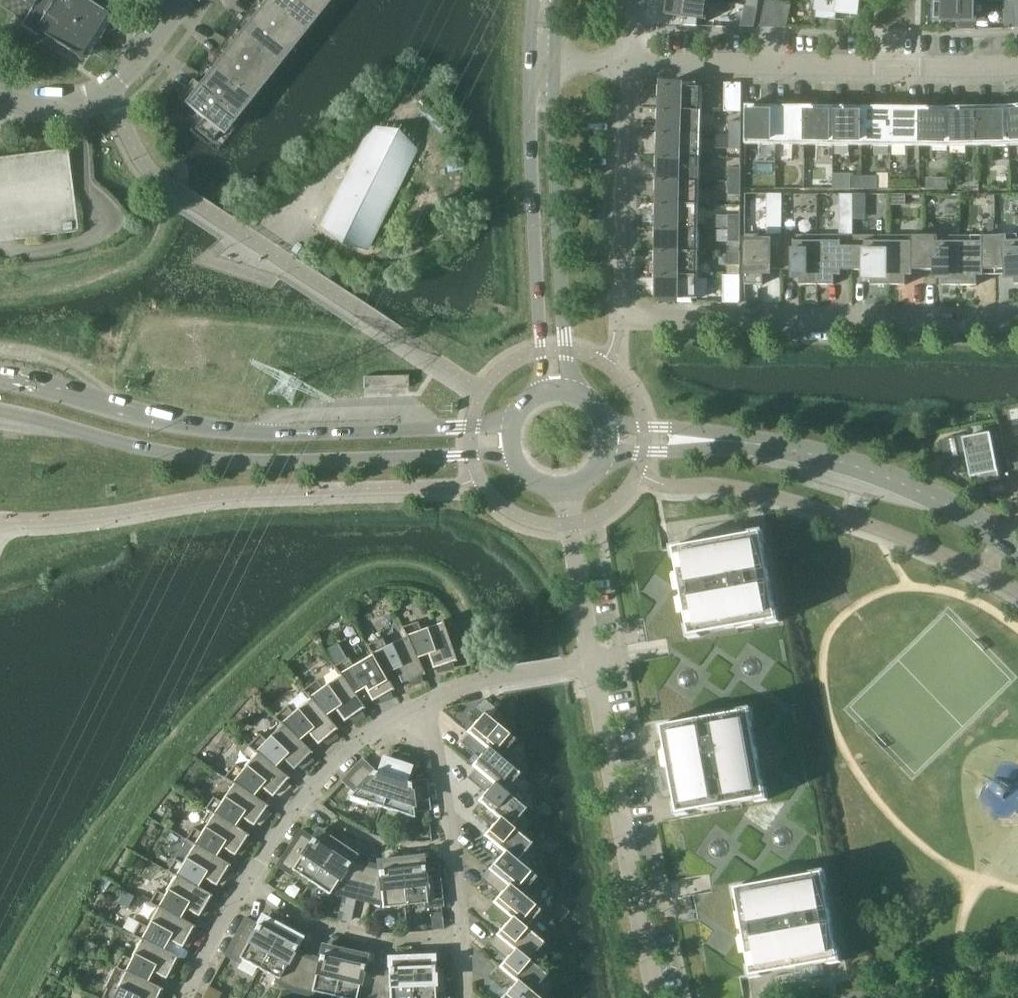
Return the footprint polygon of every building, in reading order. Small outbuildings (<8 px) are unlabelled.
[(116,1),(115,0),(1,0),(0,1),(0,6),(80,58),(103,21),(116,1)] [(266,1),(301,29),(305,33),(319,16),(315,12),(299,0),(266,0),(266,1)] [(315,12),(319,16),(331,0),(299,0),(315,12)] [(708,0),(667,0),(666,5),(668,5),(667,15),(685,17),(684,26),(698,26),(699,19),(708,20),(708,19),(705,19),(708,0)] [(774,27),(779,2),(769,0),(766,0),(761,27),(774,27)] [(817,17),(836,19),(837,11),(858,14),(859,0),(819,0),(817,17)] [(936,20),(957,20),(957,29),(976,29),(989,29),(990,20),(986,20),(987,0),(937,0),(936,20)] [(1016,27),(1017,27),(1017,0),(1009,0),(1009,4),(1014,4),(1016,27)] [(266,1),(252,18),(288,46),(292,50),(305,33),(301,29),(266,1)] [(792,5),(779,2),(774,27),(787,27),(792,5)] [(742,25),(741,27),(754,27),(758,8),(745,6),(744,14),(742,25)] [(252,18),(239,35),(274,63),(278,66),(292,50),(288,46),(252,18)] [(239,35),(225,52),(261,80),(265,83),(278,66),(274,63),(239,35)] [(225,52),(212,69),(247,97),(251,100),(265,83),(261,80),(225,52)] [(199,85),(198,86),(234,114),(238,117),(251,100),(247,97),(212,69),(199,85)] [(193,80),(178,98),(184,103),(204,119),(196,129),(212,141),(220,132),(224,135),(238,117),(234,114),(198,86),(199,85),(193,80)] [(661,85),(660,109),(703,110),(703,87),(698,86),(698,83),(681,83),(681,86),(661,85)] [(742,111),(742,83),(725,83),(725,111),(742,111)] [(399,91),(390,99),(400,104),(409,96),(399,91)] [(746,144),(776,145),(776,106),(747,105),(746,144)] [(1017,144),(1017,105),(1007,106),(1009,145),(1017,144)] [(805,106),(776,106),(776,145),(805,145),(805,106)] [(834,106),(805,106),(805,145),(834,145),(834,106)] [(863,106),(834,106),(834,145),(863,145),(863,106)] [(892,107),(863,106),(863,145),(892,146),(892,107)] [(979,146),(1009,145),(1007,106),(978,107),(979,146)] [(921,107),(892,107),(892,146),(920,146),(921,107)] [(950,107),(921,107),(920,146),(949,146),(950,107)] [(949,146),(979,146),(978,107),(950,107),(949,146)] [(702,134),(703,110),(660,109),(660,133),(702,134)] [(730,135),(742,136),(742,121),(730,121),(730,135)] [(346,183),(324,227),(324,228),(365,249),(415,148),(374,127),(351,172),(355,175),(351,185),(346,183)] [(701,158),(702,134),(660,133),(659,157),(701,158)] [(730,135),(730,148),(742,148),(742,136),(730,135)] [(10,241),(80,232),(69,147),(0,156),(0,242),(10,241)] [(701,181),(701,158),(659,157),(658,180),(701,181)] [(729,168),(729,182),(741,182),(742,168),(729,168)] [(862,176),(850,176),(850,189),(862,189),(862,176)] [(878,178),(863,178),(863,190),(878,190),(878,178)] [(658,185),(658,204),(700,205),(701,181),(658,180),(658,185)] [(741,195),(741,182),(729,182),(729,195),(741,195)] [(746,235),(745,284),(764,284),(764,270),(782,270),(782,235),(782,194),(768,194),(768,235),(746,235)] [(840,210),(853,210),(853,194),(840,194),(840,210)] [(853,204),(867,204),(867,194),(853,194),(853,204)] [(890,205),(906,205),(906,194),(890,194),(890,205)] [(658,204),(658,227),(700,228),(700,205),(658,204)] [(741,215),(729,215),(729,228),(741,229),(741,215)] [(977,270),(996,270),(995,235),(995,220),(989,220),(989,235),(959,235),(960,285),(977,285),(977,270)] [(700,251),(700,228),(658,227),(657,251),(700,251)] [(729,228),(729,242),(741,242),(741,229),(729,228)] [(995,235),(996,270),(1008,270),(1008,275),(1009,275),(1009,273),(1015,272),(1015,284),(1017,284),(1017,234),(995,235)] [(818,235),(782,235),(782,270),(794,270),(794,275),(795,275),(795,273),(801,273),(801,285),(818,285),(818,235)] [(853,235),(818,235),(818,285),(835,285),(835,270),(853,270),(853,235)] [(889,285),(889,235),(853,235),(853,270),(865,270),(865,275),(867,275),(867,273),(872,273),(872,285),(889,285)] [(924,235),(889,235),(889,285),(906,285),(906,270),(925,270),(924,235)] [(959,235),(924,235),(925,270),(936,270),(937,275),(938,275),(938,273),(943,273),(943,285),(960,285),(959,235)] [(700,275),(700,251),(657,251),(657,275),(700,275)] [(741,265),(741,252),(729,252),(729,265),(741,265)] [(700,275),(657,275),(657,299),(676,299),(677,302),(693,302),(693,299),(699,299),(700,275)] [(741,303),(741,275),(724,275),(724,303),(741,303)] [(984,433),(982,425),(971,428),(973,435),(984,433)] [(945,460),(967,455),(973,485),(1000,479),(992,437),(968,441),(967,435),(941,440),(945,460)] [(752,976),(838,960),(760,532),(674,548),(630,556),(708,984),(752,976)] [(402,626),(401,627),(406,637),(415,657),(416,657),(417,658),(428,654),(433,668),(436,667),(437,670),(454,667),(453,661),(454,661),(455,662),(456,662),(456,660),(459,659),(455,641),(449,642),(442,621),(441,622),(441,623),(421,630),(418,622),(402,627),(402,626)] [(367,644),(366,645),(372,655),(383,673),(384,673),(385,675),(395,670),(402,683),(405,682),(406,685),(422,680),(421,675),(423,674),(423,675),(424,674),(417,658),(416,657),(415,657),(406,637),(386,646),(382,638),(368,645),(367,644)] [(334,665),(333,666),(340,675),(352,693),(353,692),(354,694),(364,688),(372,701),(375,699),(376,702),(392,696),(390,691),(392,690),(392,691),(394,690),(385,675),(384,673),(383,673),(372,655),(353,665),(348,658),(334,666),(334,665)] [(303,689),(302,690),(309,699),(310,698),(324,715),(326,716),(335,709),(344,721),(347,719),(348,722),(363,715),(361,709),(363,708),(363,709),(364,708),(354,694),(353,692),(352,693),(340,675),(322,688),(317,681),(303,690),(303,689)] [(274,716),(273,717),(281,725),(282,724),(297,740),(298,739),(299,740),(308,733),(318,744),(321,742),(322,744),(337,736),(334,731),(335,729),(336,730),(337,729),(326,716),(324,715),(310,698),(309,699),(293,713),(287,706),(275,716),(274,716)] [(478,718),(467,731),(469,733),(469,732),(498,756),(511,744),(514,739),(508,734),(515,725),(498,710),(490,719),(483,713),(476,708),(472,713),(478,718)] [(248,745),(247,746),(257,754),(257,753),(261,757),(273,766),(274,766),(275,767),(283,759),(294,769),(297,767),(298,769),(312,759),(308,754),(310,753),(311,754),(312,753),(299,740),(298,739),(297,740),(282,724),(281,725),(266,740),(260,734),(248,745)] [(472,765),(475,768),(475,767),(503,790),(516,777),(519,773),(498,756),(469,732),(469,733),(461,742),(479,757),(472,765)] [(224,776),(223,777),(233,784),(233,783),(251,795),(252,795),(253,796),(261,787),(272,797),(275,794),(277,796),(289,785),(286,780),(287,779),(288,779),(289,779),(275,767),(274,766),(273,766),(261,757),(257,753),(257,754),(254,757),(242,770),(235,764),(225,777),(224,776)] [(382,807),(397,762),(383,758),(378,773),(373,771),(362,761),(344,781),(355,791),(350,797),(382,807)] [(410,767),(397,762),(382,807),(414,818),(413,810),(428,808),(425,781),(410,783),(405,782),(410,767)] [(526,808),(503,790),(475,767),(475,768),(467,777),(485,792),(478,800),(480,802),(481,802),(509,825),(510,825),(522,813),(526,808)] [(205,807),(204,809),(213,814),(233,826),(233,825),(235,826),(241,817),(253,826),(256,822),(258,824),(269,812),(265,808),(266,806),(267,807),(268,806),(253,796),(252,795),(251,795),(233,783),(233,784),(221,802),(213,797),(206,808),(205,807)] [(484,835),(485,836),(486,836),(515,860),(515,859),(528,847),(531,843),(510,825),(509,825),(481,802),(480,802),(473,812),(491,826),(484,835)] [(186,838),(185,839),(186,840),(194,845),(194,844),(214,856),(216,857),(222,847),(234,855),(236,852),(239,854),(250,842),(246,838),(247,836),(248,836),(249,835),(235,826),(233,825),(233,826),(213,814),(201,832),(194,828),(186,839),(186,838)] [(301,831),(278,865),(291,873),(293,870),(310,882),(336,843),(324,835),(318,831),(314,836),(312,839),(301,831)] [(489,869),(490,869),(519,894),(529,901),(542,885),(534,879),(536,877),(515,859),(515,860),(486,836),(485,836),(478,845),(496,860),(489,869)] [(167,870),(166,871),(175,876),(176,875),(195,887),(196,886),(197,887),(203,878),(216,886),(218,882),(221,884),(231,871),(227,868),(228,866),(229,866),(230,865),(216,857),(214,856),(194,844),(194,845),(186,840),(175,859),(168,870),(167,870)] [(336,843),(310,882),(329,894),(331,892),(357,898),(365,864),(352,860),(355,855),(348,851),(336,843)] [(414,857),(400,859),(405,905),(426,903),(427,907),(441,905),(437,865),(423,866),(423,862),(422,856),(414,857)] [(365,864),(357,898),(383,905),(383,908),(405,905),(400,859),(386,860),(378,861),(378,867),(365,864)] [(529,901),(519,894),(490,869),(489,869),(482,879),(500,893),(493,902),(493,901),(524,927),(524,926),(537,914),(540,910),(529,901)] [(149,902),(149,903),(158,908),(158,907),(178,918),(180,918),(186,909),(199,916),(201,913),(203,915),(214,902),(209,898),(210,896),(211,897),(212,896),(197,887),(196,886),(195,887),(176,875),(175,876),(164,895),(157,890),(150,902),(149,902)] [(125,891),(119,903),(127,908),(134,896),(125,891)] [(503,926),(496,934),(527,959),(540,947),(543,942),(524,926),(524,927),(493,901),(493,902),(485,911),(503,926)] [(132,934),(131,935),(141,940),(141,939),(161,950),(162,949),(163,950),(169,940),(182,947),(184,944),(186,946),(197,932),(192,929),(193,927),(194,927),(195,926),(180,918),(178,918),(158,907),(158,908),(147,927),(139,923),(133,934),(132,934)] [(432,930),(436,929),(440,929),(444,928),(442,914),(442,912),(432,913),(433,917),(431,917),(432,930)] [(246,919),(226,954),(239,961),(240,958),(259,968),(282,927),(269,920),(262,916),(259,922),(257,925),(246,919)] [(282,927),(259,968),(278,978),(276,981),(293,991),(307,955),(294,950),(298,943),(301,938),(294,934),(282,927)] [(530,991),(543,979),(546,975),(527,959),(496,934),(488,943),(506,958),(499,966),(530,991)] [(116,966),(115,968),(116,968),(124,972),(125,972),(145,982),(146,981),(147,982),(153,972),(166,979),(168,975),(170,977),(180,963),(175,960),(176,958),(178,959),(178,958),(163,950),(162,949),(161,950),(141,939),(141,940),(131,959),(123,955),(117,967),(116,966)] [(307,955),(293,991),(312,995),(313,991),(334,996),(344,951),(330,947),(322,946),(321,952),(319,960),(307,955)] [(334,996),(341,997),(373,997),(376,971),(363,970),(365,962),(366,956),(358,954),(344,951),(334,996)] [(411,957),(412,997),(448,997),(447,966),(434,966),(434,962),(433,956),(425,956),(411,957)] [(373,997),(412,997),(411,957),(397,958),(389,958),(389,964),(389,972),(376,971),(373,997)] [(490,975),(508,990),(501,997),(539,997),(530,991),(499,966),(499,967),(498,966),(490,975)] [(51,968),(48,974),(54,978),(58,972),(51,968)] [(165,995),(160,992),(161,990),(162,990),(162,989),(147,982),(146,981),(145,982),(125,972),(124,972),(116,968),(107,988),(102,997),(162,997),(165,995)] [(204,997),(219,997),(221,993),(209,987),(204,997)] [(292,993),(283,990),(280,997),(290,997),(292,993)]
